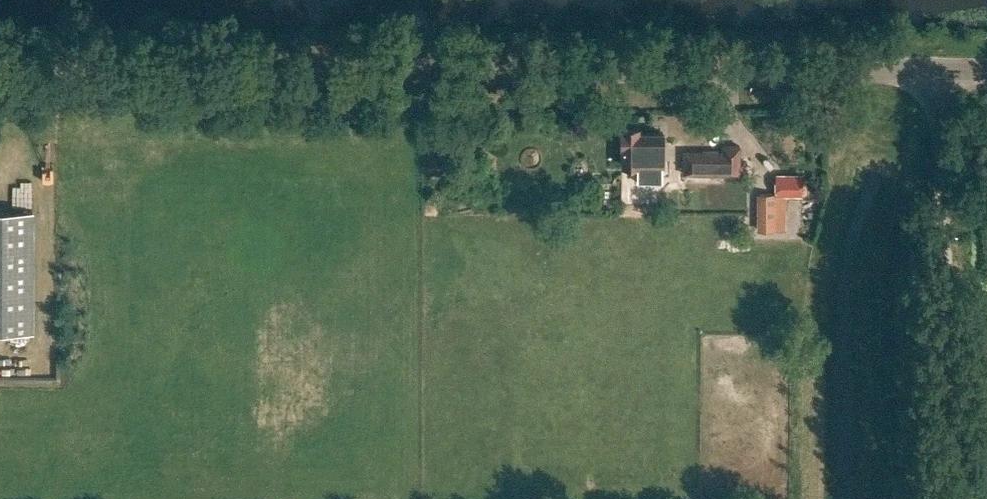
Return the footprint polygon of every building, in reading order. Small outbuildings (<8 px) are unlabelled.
[(621,127),(622,164),(639,164),(663,164),(663,132),(639,132),(639,128),(621,127)] [(684,151),(683,173),(739,174),(739,146),(722,145),(722,151),(684,151)] [(805,176),(776,176),(776,199),(805,199),(805,176)] [(775,231),(775,194),(760,194),(760,231),(775,231)] [(32,332),(32,210),(0,210),(0,332),(32,332)]
